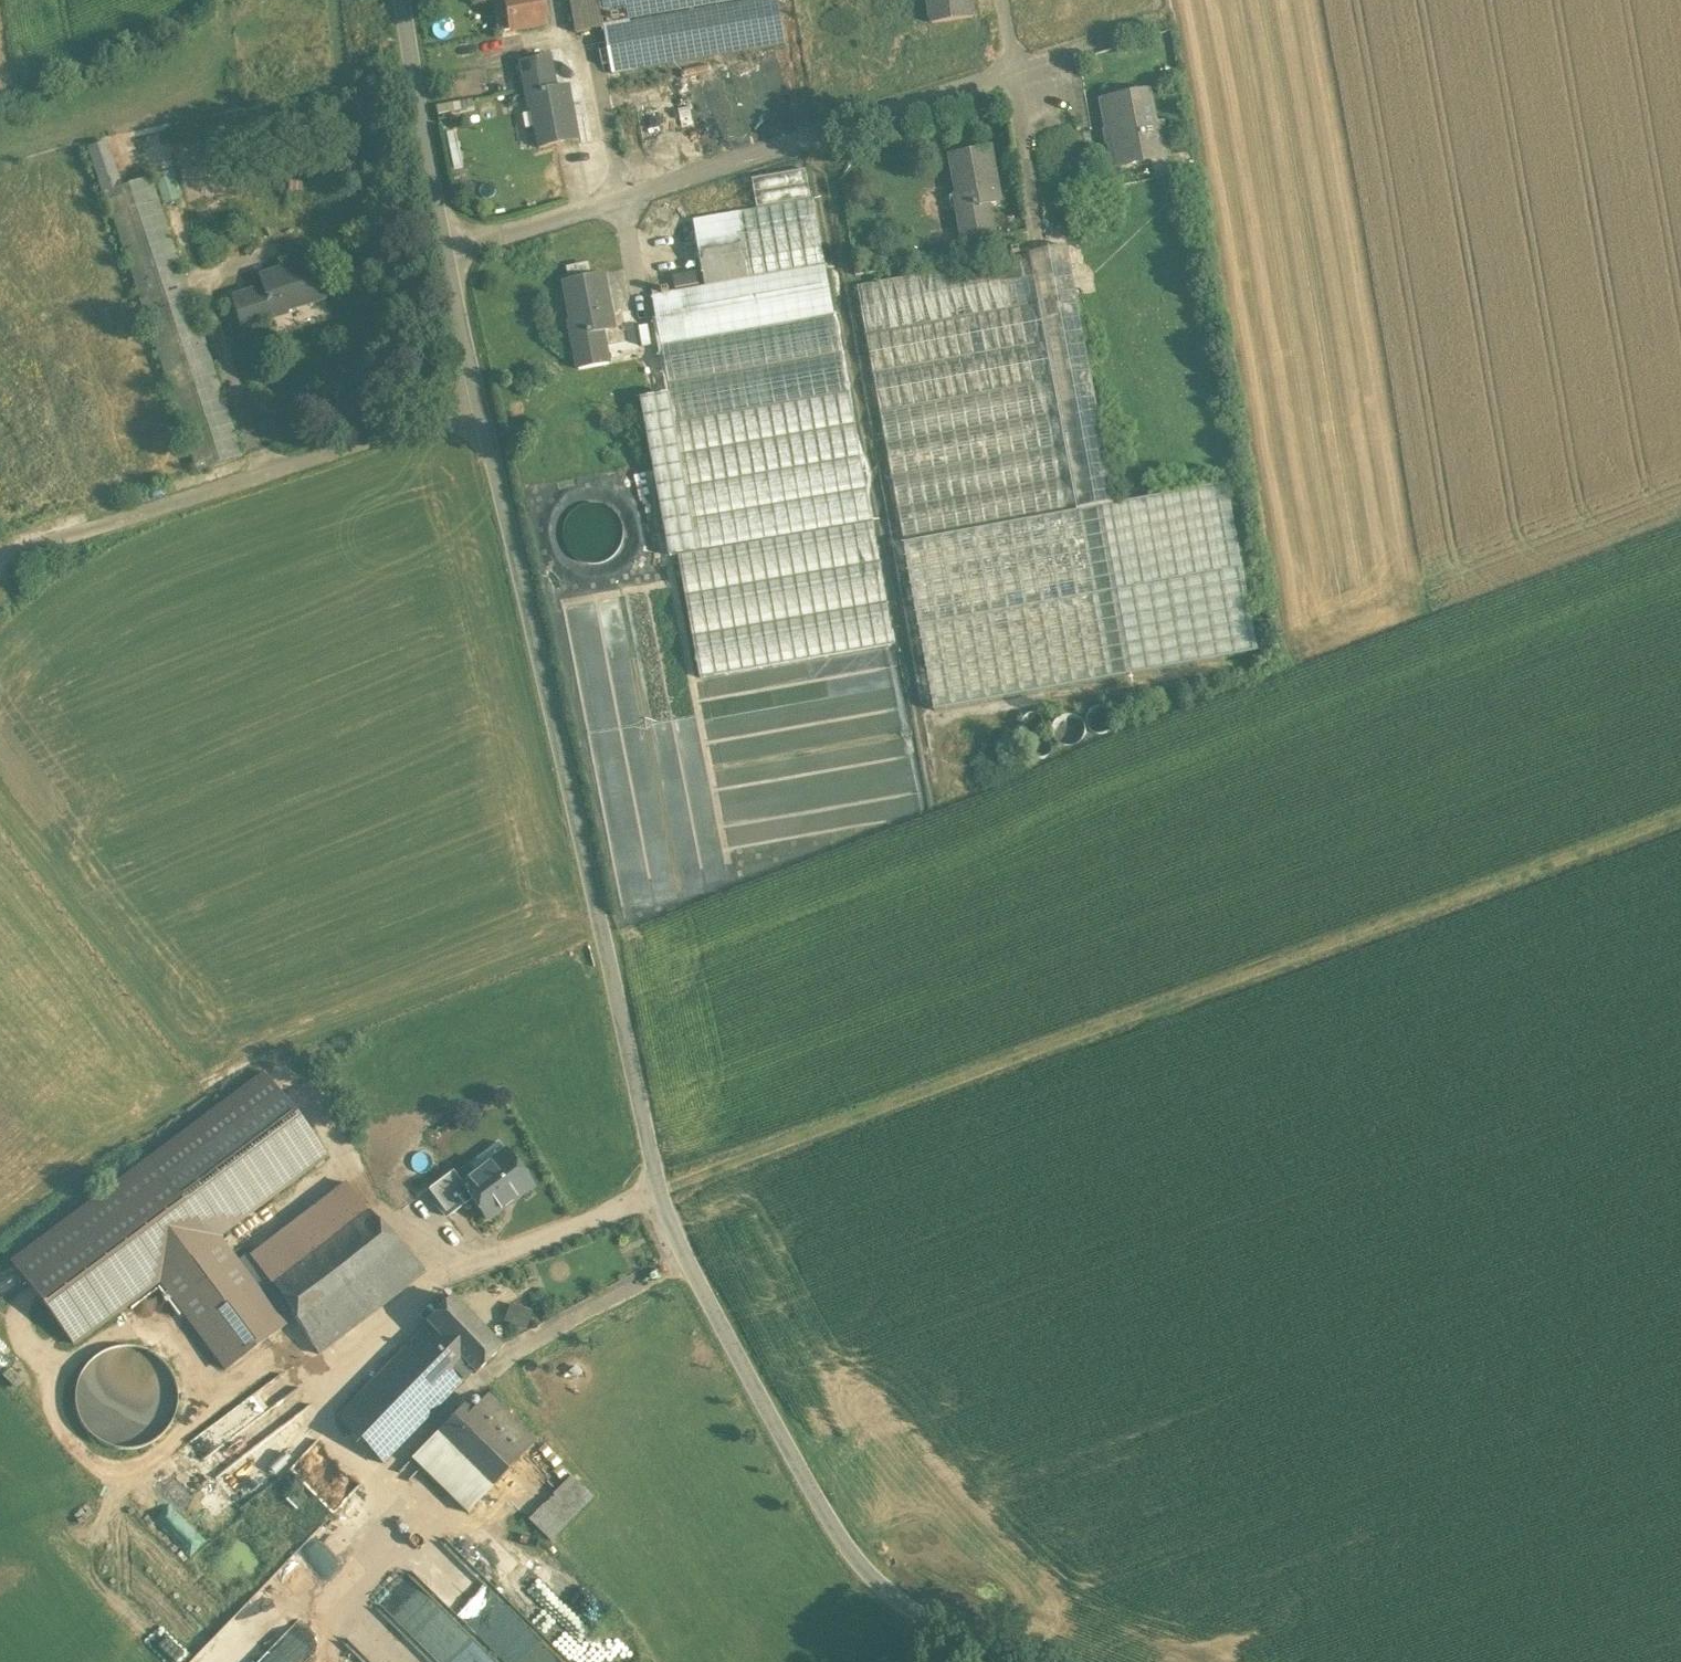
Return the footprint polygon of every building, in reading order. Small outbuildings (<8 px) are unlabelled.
[(516,29),(545,24),(541,0),(511,0),(516,29)] [(576,33),(604,28),(603,25),(599,0),(570,0),(576,33)] [(603,25),(630,20),(741,0),(599,0),(603,25)] [(630,20),(640,69),(640,70),(786,44),(778,0),(741,0),(630,20)] [(933,23),(973,17),(971,0),(929,0),(933,23)] [(630,20),(603,25),(604,28),(613,74),(640,69),(630,20)] [(551,56),(520,62),(529,110),(531,110),(539,149),(579,141),(569,86),(557,88),(551,56)] [(1147,92),(1107,99),(1119,164),(1151,158),(1151,155),(1150,155),(1148,140),(1165,137),(1162,123),(1153,124),(1147,92)] [(107,157),(102,144),(88,149),(102,192),(117,188),(107,157)] [(991,147),(951,154),(961,208),(959,209),(965,242),(995,237),(989,205),(1001,203),(991,147)] [(159,202),(178,198),(173,171),(154,175),(159,202)] [(182,270),(150,176),(117,188),(102,192),(140,305),(188,289),(182,270)] [(814,199),(694,220),(705,286),(826,264),(814,199)] [(965,242),(854,262),(856,276),(967,255),(965,242)] [(1004,258),(858,285),(919,622),(935,711),(1258,652),(1228,484),(1116,504),(1077,295),(1072,265),(1068,246),(1030,253),(1004,258)] [(312,260),(257,277),(261,289),(229,299),(239,328),(286,313),(286,310),(308,304),(325,298),(312,260)] [(1093,262),(1072,265),(1077,295),(1098,292),(1093,262)] [(705,286),(679,291),(688,341),(835,315),(826,264),(705,286)] [(697,271),(673,276),(676,288),(700,284),(697,271)] [(604,274),(564,282),(575,336),(573,337),(579,370),(610,364),(603,332),(615,330),(604,274)] [(188,289),(140,305),(148,331),(197,315),(188,289)] [(679,291),(653,296),(662,346),(688,341),(679,291)] [(197,315),(148,331),(195,472),(243,456),(197,315)] [(688,341),(662,346),(670,393),(676,423),(850,392),(835,315),(688,341)] [(850,392),(676,423),(699,551),(873,521),(850,392)] [(670,393),(641,399),(670,556),(678,554),(679,555),(699,551),(676,423),(670,393)] [(699,551),(679,555),(700,678),(895,644),(873,521),(699,551)] [(1091,731),(1095,734),(1100,735),(1105,734),(1110,731),(1113,727),(1115,722),(1114,717),(1112,712),(1108,708),(1103,706),(1098,706),(1093,708),(1089,712),(1087,716),(1086,721),(1088,727),(1091,731)] [(1076,717),(1071,714),(1065,713),(1059,714),(1054,717),(1051,722),(1049,728),(1050,734),(1052,739),(1057,743),(1062,745),(1068,745),(1074,743),(1078,739),(1081,734),(1081,728),(1080,722),(1076,717)] [(1042,727),(1042,721),(1039,717),(1034,715),(1029,715),(1024,718),(1022,723),(1023,728),(1026,733),(1030,735),(1036,735),(1040,732),(1042,727)] [(264,1072),(12,1261),(74,1345),(159,1281),(218,1237),(326,1156),(264,1072)] [(509,1156),(480,1178),(476,1173),(462,1183),(461,1184),(472,1199),(487,1220),(532,1187),(509,1156)] [(453,1171),(428,1189),(448,1217),(472,1199),(461,1184),(462,1183),(453,1171)] [(347,1183),(250,1256),(272,1285),(274,1284),(368,1211),(347,1183)] [(368,1211),(274,1284),(318,1354),(426,1270),(369,1211),(368,1211)] [(284,1325),(218,1237),(159,1281),(226,1369),(284,1325)] [(501,1348),(451,1296),(425,1322),(428,1324),(418,1334),(463,1380),(472,1370),(475,1374),(501,1348)] [(509,1302),(505,1321),(529,1326),(533,1308),(509,1302)] [(418,1334),(337,1417),(382,1463),(463,1380),(418,1334)] [(174,1417),(178,1397),(174,1378),(162,1361),(146,1350),(126,1347),(106,1351),(90,1362),(79,1379),(75,1399),(79,1418),(90,1435),(107,1446),(127,1450),(147,1445),(163,1434),(174,1417)] [(191,1436),(235,1502),(315,1449),(292,1415),(309,1403),(288,1372),(191,1436)] [(517,1423),(487,1394),(473,1408),(466,1401),(438,1431),(493,1486),(535,1441),(517,1423)] [(493,1486),(438,1431),(412,1458),(467,1513),(493,1486)] [(572,1476),(529,1520),(550,1541),(593,1497),(572,1476)] [(297,1489),(286,1500),(295,1509),(305,1498),(297,1489)] [(409,1572),(490,1646),(503,1632),(507,1636),(525,1617),(440,1539),(409,1572)] [(191,1661),(258,1661),(299,1619),(258,1592),(239,1613),(191,1661)] [(258,1661),(306,1661),(312,1656),(299,1619),(258,1661)]
